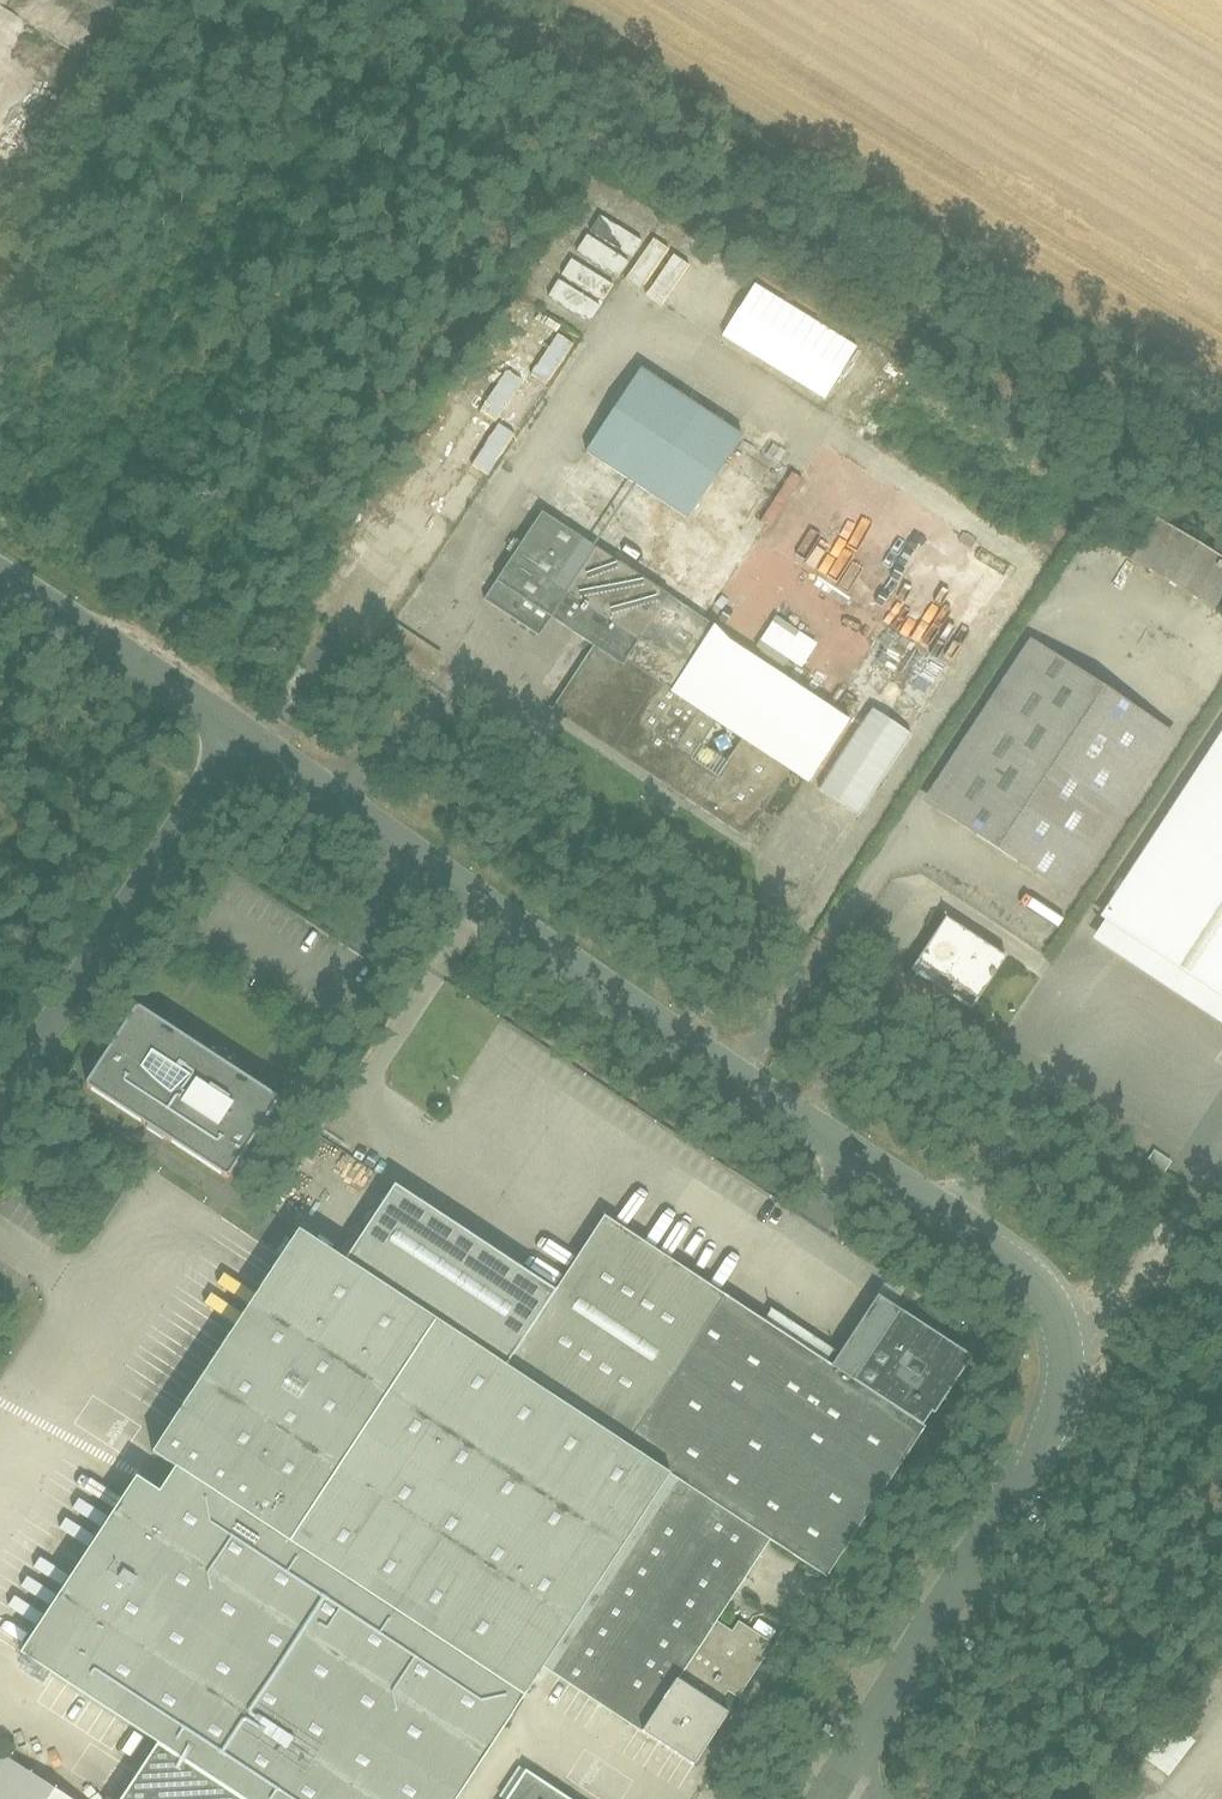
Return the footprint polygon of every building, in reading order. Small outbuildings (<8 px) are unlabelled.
[(744,282),(714,336),(824,399),(855,345),(744,282)] [(488,481),(564,342),(521,319),(468,417),(465,415),(439,463),(457,473),(435,513),(458,526),(484,479),(488,481)] [(745,439),(645,377),(592,462),(692,524),(745,439)] [(773,527),(797,475),(784,469),(760,521),(773,527)] [(741,835),(829,705),(544,514),(486,600),(534,632),(550,609),(598,642),(553,709),(741,835)] [(1130,560),(1212,611),(1221,595),(1221,561),(1155,520),(1130,560)] [(771,615),(755,641),(798,667),(814,641),(771,615)] [(1027,639),(938,776),(922,800),(1072,904),(1178,738),(1027,639)] [(859,818),(909,734),(863,706),(812,790),(859,818)] [(1102,913),(1221,994),(1221,735),(1102,913)] [(1005,958),(945,918),(911,970),(971,1010),(1005,958)] [(224,1172),(275,1096),(144,1009),(93,1085),(224,1172)] [(819,1596),(793,1579),(809,1554),(835,1571),(846,1555),(978,1352),(878,1287),(835,1353),(610,1208),(556,1291),(396,1186),(344,1266),(296,1235),(151,1458),(171,1470),(154,1496),(133,1482),(19,1656),(158,1746),(124,1798),(454,1798),(546,1658),(710,1765),(786,1650),(731,1614),(747,1589),(801,1624),(819,1596)] [(1169,1723),(1141,1757),(1162,1774),(1190,1740),(1169,1723)] [(11,1747),(0,1764),(0,1798),(92,1798),(11,1747)] [(524,1763),(501,1798),(579,1798),(524,1763)]
